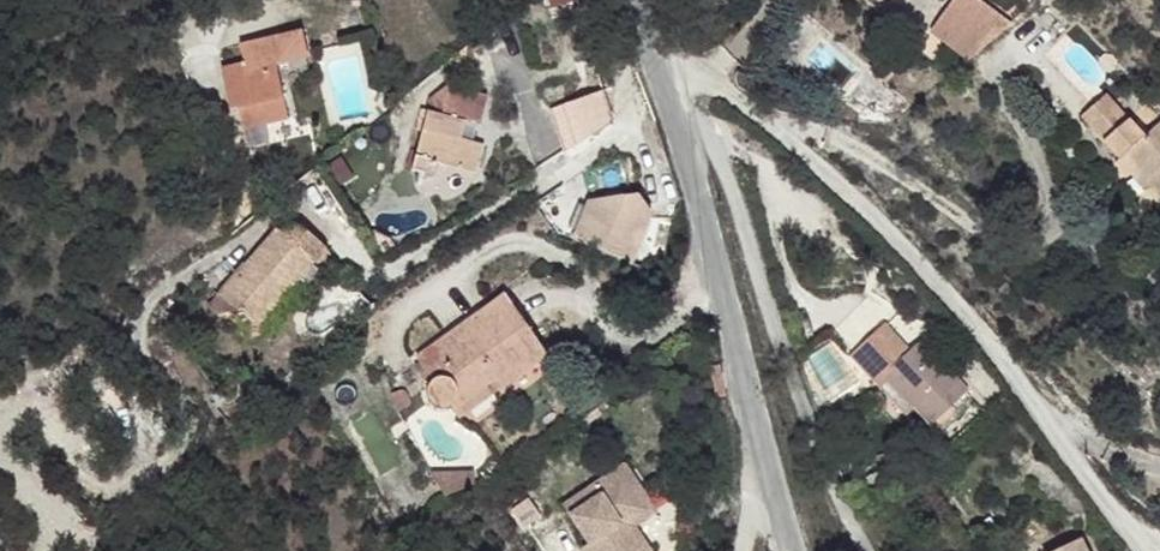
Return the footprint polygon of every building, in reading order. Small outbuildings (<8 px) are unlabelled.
[(970,59),(1013,24),(983,0),(956,0),(929,31),(970,59)] [(243,41),(247,69),(281,63),(308,57),(304,29),(243,41)] [(281,63),(247,69),(228,73),(237,111),(251,109),(254,125),(292,116),(281,63)] [(482,125),(490,96),(453,85),(431,94),(426,109),(473,122),(482,125)] [(566,144),(622,127),(610,89),(554,106),(566,144)] [(1154,176),(1159,184),(1159,122),(1146,134),(1111,93),(1084,116),(1114,154),(1127,143),(1154,176)] [(433,158),(477,168),(483,145),(468,141),(473,122),(426,109),(411,173),(429,177),(433,158)] [(1127,143),(1114,154),(1141,187),(1154,176),(1127,143)] [(587,200),(572,232),(635,257),(652,214),(638,193),(587,200)] [(282,219),(220,297),(255,325),(318,247),(282,219)] [(501,389),(550,356),(501,293),(411,357),(428,378),(421,384),(421,390),(426,400),(434,402),(444,402),(451,405),(493,378),(501,389)] [(848,357),(883,395),(895,385),(911,403),(932,424),(973,385),(926,336),(912,348),(903,357),(891,345),(900,336),(886,321),(848,357)] [(912,348),(900,336),(891,345),(903,357),(912,348)] [(468,419),(501,389),(493,378),(451,405),(468,419)] [(895,385),(883,395),(899,413),(911,403),(895,385)] [(571,508),(587,537),(582,540),(589,550),(644,550),(623,517),(646,503),(636,486),(641,482),(627,460),(595,480),(601,490),(571,508)] [(563,498),(571,508),(601,490),(595,480),(563,498)] [(641,482),(636,486),(646,503),(623,517),(644,550),(646,550),(652,548),(636,521),(658,508),(641,482)]
